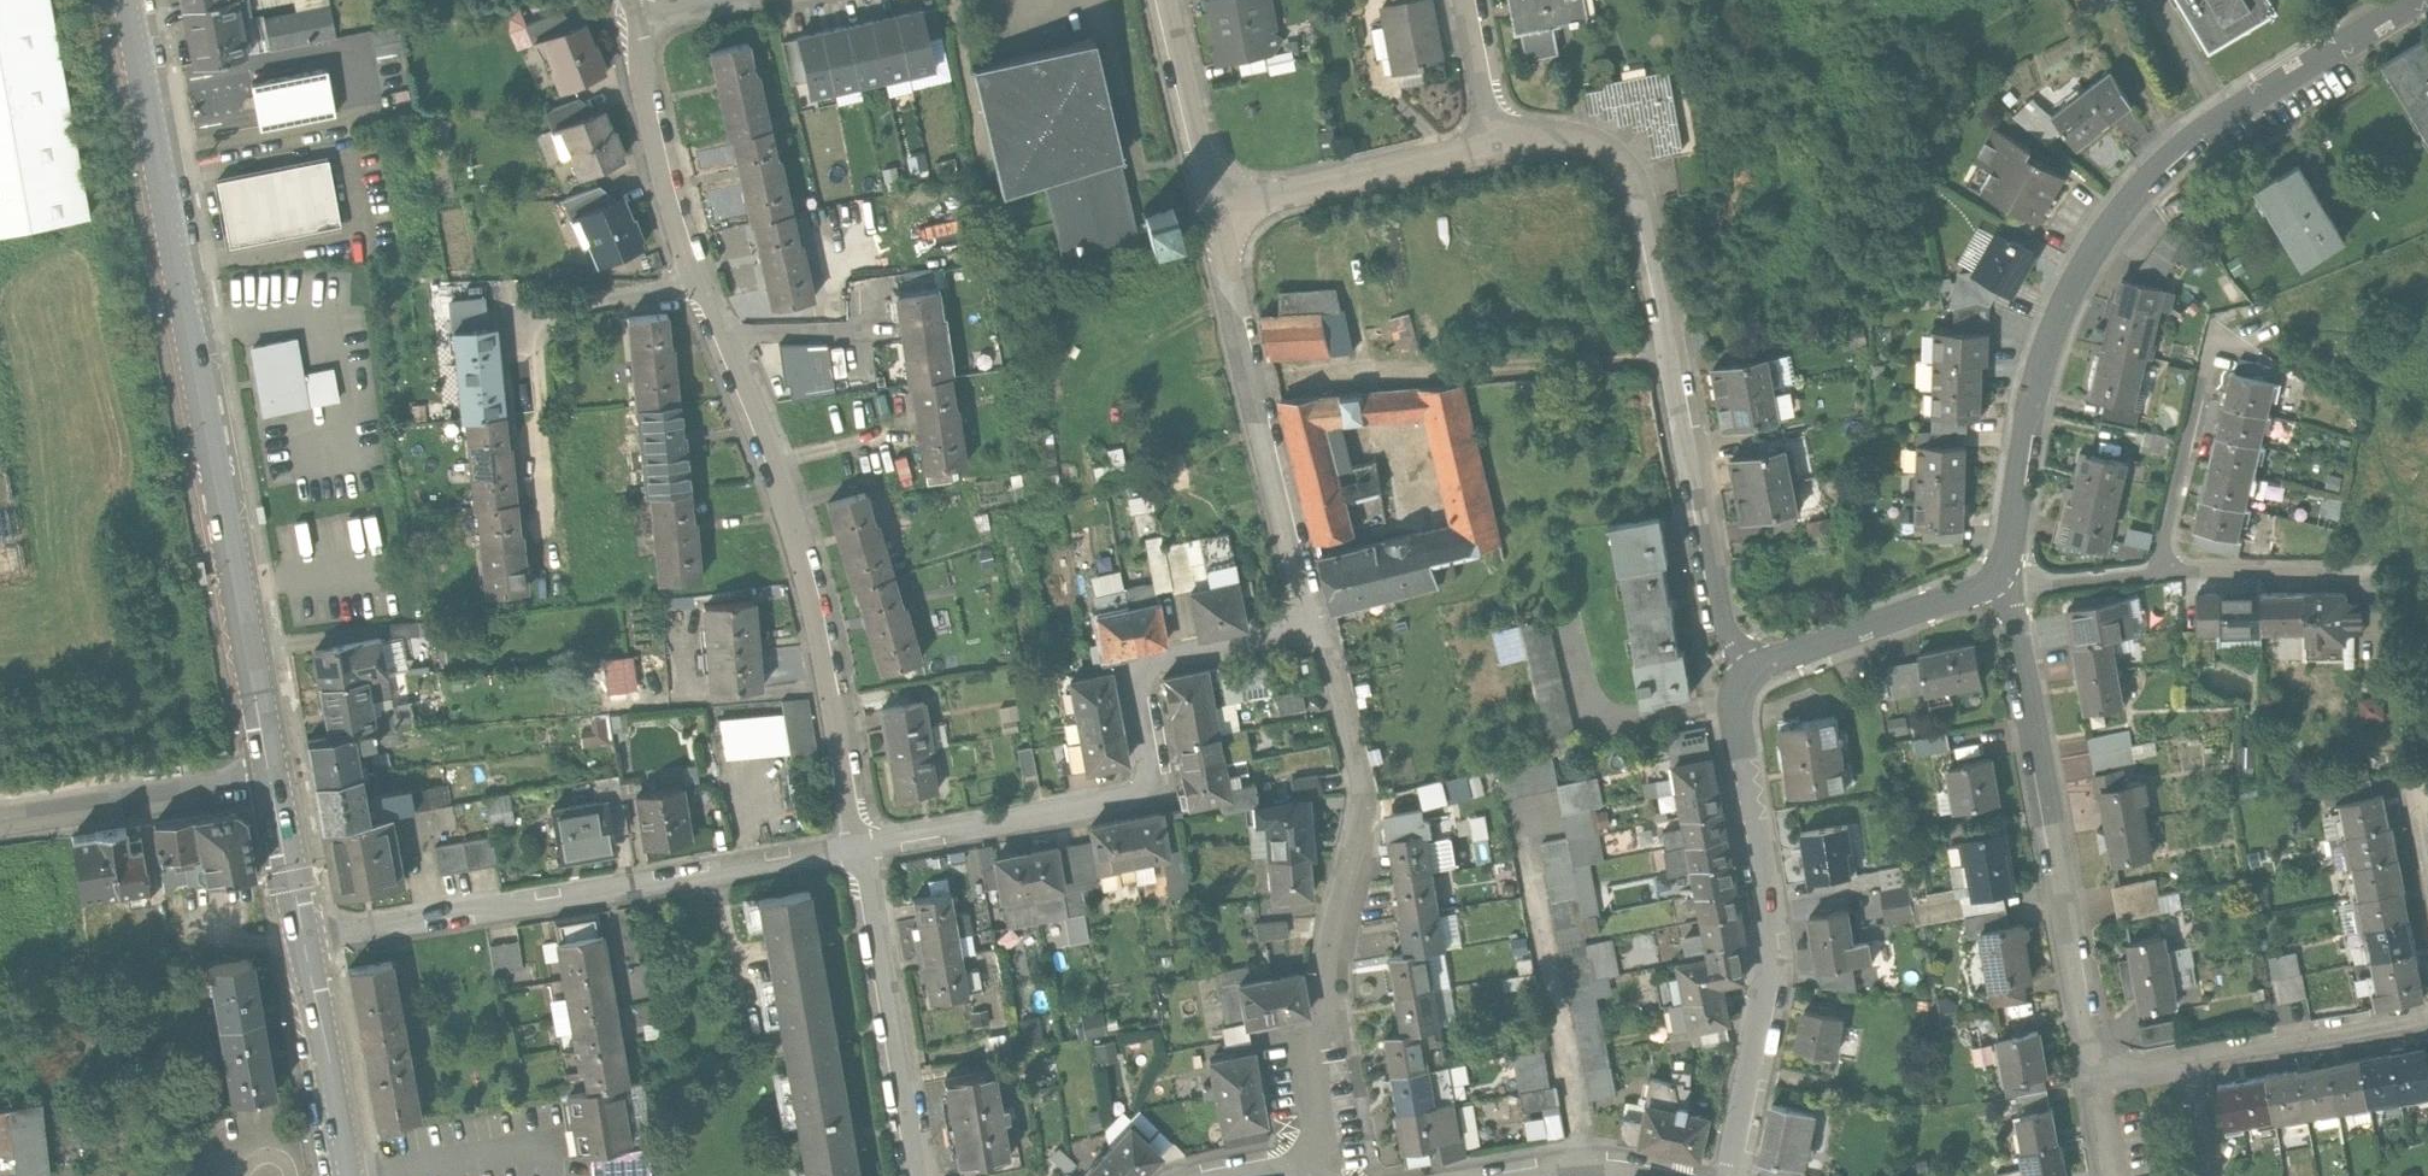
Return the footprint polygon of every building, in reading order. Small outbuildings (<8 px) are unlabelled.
[(92,222),(54,0),(0,0),(0,238),(92,222)] [(183,7),(195,66),(247,55),(241,25),(238,11),(243,10),(240,0),(217,0),(183,7)] [(296,0),(255,0),(257,10),(297,3),(296,0)] [(297,3),(299,13),(327,7),(325,0),(296,0),(297,3)] [(1215,58),(1284,43),(1274,0),(1203,0),(1215,58)] [(1436,0),(1404,0),(1392,2),(1406,69),(1449,60),(1436,0)] [(1524,54),(1567,44),(1562,23),(1591,17),(1587,0),(1512,0),(1524,54)] [(2211,37),(2271,0),(2189,0),(2211,37)] [(299,13),(241,25),(247,55),(333,37),(327,7),(299,13)] [(916,10),(893,15),(904,73),(927,68),(916,10)] [(533,33),(562,22),(558,12),(524,25),(528,35),(533,33)] [(601,72),(579,15),(562,22),(533,33),(556,90),(601,72)] [(893,15),(870,19),(882,77),(904,73),(893,15)] [(870,19),(847,23),(859,82),(882,77),(870,19)] [(847,23),(824,28),(836,86),(859,82),(847,23)] [(824,28),(802,32),(813,90),(836,86),(824,28)] [(1104,36),(992,64),(1024,194),(1045,188),(1064,260),(1154,238),(1157,248),(1185,241),(1177,209),(1149,216),(1104,36)] [(2426,40),(2385,65),(2426,133),(2427,131),(2427,44),(2426,40)] [(751,41),(713,50),(734,137),(772,128),(751,41)] [(1672,62),(1589,79),(1594,103),(1604,101),(1605,109),(1621,106),(1622,114),(1635,111),(1638,123),(1653,120),(1659,147),(1689,141),(1672,62)] [(327,65),(249,79),(258,129),(336,115),(327,65)] [(2143,104),(2115,68),(2060,111),(2088,147),(2143,104)] [(555,122),(583,111),(579,101),(545,115),(549,125),(555,122)] [(624,161),(601,104),(583,111),(555,122),(578,179),(624,161)] [(2045,146),(1997,120),(1981,148),(1997,156),(1978,189),(2040,223),(2071,167),(2042,152),(2045,146)] [(772,128),(734,137),(754,222),(793,212),(772,128)] [(332,160),(214,182),(227,249),(345,227),(332,160)] [(2344,242),(2298,165),(2257,189),(2303,266),(2344,242)] [(575,205),(604,193),(600,183),(565,197),(570,207),(575,205)] [(646,245),(623,186),(604,193),(575,205),(599,264),(646,245)] [(793,212),(754,222),(774,307),(812,298),(793,212)] [(2042,246),(2006,227),(1982,271),(2004,283),(2018,291),(2042,246)] [(2132,277),(2157,282),(2184,246),(2166,234),(2135,267),(2132,277)] [(1994,301),(2004,283),(1982,271),(1979,276),(1976,275),(1962,301),(1994,301)] [(2132,277),(2119,274),(2104,337),(2149,348),(2164,284),(2157,282),(2132,277)] [(936,288),(898,294),(911,382),(914,381),(949,376),(936,288)] [(1289,298),(1290,316),(1329,315),(1330,357),(1348,356),(1346,297),(1289,298)] [(1962,330),(1990,330),(1994,330),(1994,301),(1962,301),(1962,330)] [(671,313),(632,316),(640,404),(643,404),(678,401),(671,313)] [(1290,316),(1261,316),(1271,359),(1330,357),(1329,315),(1290,316)] [(493,327),(455,332),(465,419),(468,419),(503,415),(493,327)] [(1989,358),(1990,330),(1962,330),(1928,330),(1928,358),(1985,358),(1989,358)] [(301,337),(253,344),(264,419),(314,411),(336,408),(331,371),(307,375),(301,337)] [(831,337),(785,340),(788,393),(835,390),(831,337)] [(2149,348),(2104,337),(2091,394),(2107,398),(2135,404),(2149,348)] [(1761,346),(1723,354),(1726,366),(1764,358),(1761,346)] [(1726,366),(1707,370),(1714,402),(1771,389),(1764,358),(1726,366)] [(1985,385),(1985,358),(1928,358),(1928,385),(1985,385)] [(2274,366),(2242,359),(2238,376),(2270,383),(2274,366)] [(2234,375),(2227,405),(2265,414),(2272,384),(2270,383),(2238,376),(2234,375)] [(949,376),(914,381),(927,469),(965,464),(952,376),(949,376)] [(1985,413),(1985,385),(1928,385),(1928,413),(1941,413),(1976,413),(1985,413)] [(1419,425),(1431,472),(1481,462),(1464,386),(1283,402),(1320,546),(1357,537),(1346,494),(1383,487),(1368,431),(1419,425)] [(1771,389),(1714,402),(1721,434),(1740,430),(1778,421),(1771,389)] [(2107,398),(2104,414),(2132,420),(2135,404),(2107,398)] [(678,401),(643,404),(650,492),(653,492),(688,489),(681,401),(678,401)] [(2227,405),(2220,436),(2258,445),(2265,414),(2227,405)] [(1976,413),(1941,413),(1942,429),(1955,429),(1977,428),(1976,413)] [(503,415),(468,419),(478,507),(483,507),(517,503),(507,415),(503,415)] [(1778,421),(1740,430),(1743,441),(1781,433),(1778,421)] [(1942,429),(1921,429),(1921,444),(1956,444),(1955,429),(1942,429)] [(1781,433),(1743,441),(1746,453),(1783,444),(1781,433)] [(2220,436),(2213,467),(2251,476),(2258,445),(2220,436)] [(1972,469),(1971,443),(1956,444),(1921,444),(1914,444),(1914,470),(1972,469)] [(1746,453),(1727,457),(1734,488),(1790,476),(1783,444),(1746,453)] [(2111,504),(2120,465),(2083,456),(2074,496),(2111,504)] [(1446,526),(1435,529),(1445,570),(1501,556),(1481,462),(1431,472),(1446,526)] [(2213,467),(2206,498),(2244,507),(2251,476),(2213,467)] [(1972,496),(1972,469),(1914,470),(1915,497),(1972,496)] [(1790,476),(1734,488),(1741,521),(1760,517),(1798,508),(1790,476)] [(688,489),(653,492),(660,579),(698,576),(690,489),(688,489)] [(865,493),(828,503),(851,588),(855,587),(888,578),(865,493)] [(1972,524),(1972,496),(1915,497),(1915,525),(1933,524),(1968,524),(1972,524)] [(2102,545),(2111,504),(2074,496),(2069,517),(2066,516),(2062,536),(2102,545)] [(2206,498),(2199,529),(2203,529),(2234,537),(2237,537),(2244,507),(2206,498)] [(517,503),(483,507),(492,595),(531,590),(521,503),(517,503)] [(1798,508),(1760,517),(1763,528),(1800,520),(1798,508)] [(1613,525),(1621,573),(1665,566),(1670,565),(1661,517),(1613,525)] [(2151,553),(2153,525),(2126,522),(2123,551),(2151,553)] [(1968,524),(1933,524),(1933,535),(1968,535),(1968,524)] [(1435,529),(1324,558),(1337,610),(1448,581),(1445,570),(1435,529)] [(2234,537),(2203,529),(2199,546),(2230,554),(2234,537)] [(1189,586),(1187,587),(1200,641),(1246,630),(1225,542),(1203,547),(1211,581),(1189,586)] [(1211,581),(1203,547),(1182,552),(1189,586),(1211,581)] [(1181,550),(1167,553),(1167,556),(1174,588),(1175,590),(1187,587),(1189,586),(1182,552),(1181,550)] [(1159,587),(1160,591),(1163,590),(1174,588),(1167,556),(1153,559),(1159,587)] [(1638,636),(1642,659),(1680,652),(1674,616),(1676,615),(1674,602),(1672,602),(1665,566),(1621,573),(1632,637),(1638,636)] [(888,578),(855,587),(878,673),(915,663),(892,577),(888,578)] [(1159,587),(1129,593),(1141,651),(1174,644),(1163,590),(1160,591),(1159,587)] [(694,601),(693,591),(665,592),(665,603),(694,601)] [(2197,595),(2199,632),(2213,632),(2270,630),(2269,592),(2197,595)] [(2269,592),(2270,630),(2304,630),(2303,593),(2269,592)] [(2304,630),(2304,642),(2326,642),(2326,630),(2348,629),(2348,612),(2343,613),(2342,592),(2303,593),(2304,630)] [(1129,593),(1096,599),(1104,640),(1108,658),(1141,651),(1129,593)] [(762,681),(753,597),(703,603),(713,686),(762,681)] [(2075,612),(2082,647),(2117,640),(2138,636),(2131,601),(2075,612)] [(1565,734),(1536,622),(1507,629),(1536,742),(1565,734)] [(383,632),(385,647),(413,643),(411,628),(383,632)] [(2214,656),(2213,632),(2199,632),(2188,633),(2189,657),(2214,656)] [(1988,639),(1929,650),(1930,657),(1937,688),(1937,692),(1996,681),(1988,639)] [(1096,660),(1108,658),(1104,640),(1093,642),(1096,660)] [(2123,671),(2117,640),(2082,647),(2088,678),(2123,671)] [(318,660),(324,694),(375,685),(391,682),(385,647),(318,660)] [(1635,660),(1643,706),(1692,698),(1685,651),(1680,652),(1642,659),(1635,660)] [(651,652),(622,654),(624,681),(652,680),(651,652)] [(1937,688),(1930,657),(1900,663),(1906,694),(1937,688)] [(1214,671),(1205,673),(1209,690),(1218,688),(1214,671)] [(2129,701),(2123,671),(2088,678),(2094,708),(2129,701)] [(1076,681),(1083,712),(1123,703),(1117,672),(1076,681)] [(1162,682),(1169,715),(1173,715),(1212,706),(1209,690),(1205,673),(1162,682)] [(1227,698),(1251,691),(1247,676),(1223,683),(1227,698)] [(375,685),(324,694),(333,741),(384,731),(380,710),(375,685)] [(1303,691),(1274,698),(1278,717),(1308,710),(1303,691)] [(2391,719),(2384,693),(2363,699),(2370,725),(2391,719)] [(779,701),(781,713),(788,752),(788,757),(820,751),(810,695),(779,701)] [(1083,712),(1089,743),(1130,734),(1123,703),(1083,712)] [(920,704),(881,711),(890,755),(928,747),(920,704)] [(1173,715),(1179,744),(1218,736),(1227,734),(1220,704),(1212,706),(1173,715)] [(403,705),(380,710),(384,731),(387,751),(411,746),(403,705)] [(781,713),(724,723),(730,762),(788,752),(781,713)] [(1834,717),(1776,727),(1789,798),(1847,788),(1834,717)] [(303,746),(312,793),(379,780),(374,753),(387,751),(384,731),(333,741),(303,746)] [(1917,738),(1921,759),(1954,753),(1949,731),(1917,738)] [(2127,733),(2092,738),(2094,753),(2129,748),(2127,733)] [(1089,743),(1096,774),(1137,765),(1130,734),(1089,743)] [(1179,744),(1185,773),(1225,765),(1233,763),(1227,734),(1218,736),(1179,744)] [(2150,745),(2129,748),(2131,761),(2152,758),(2150,745)] [(928,747),(890,755),(899,798),(937,791),(928,747)] [(2129,748),(2094,753),(2096,768),(2131,763),(2131,761),(2129,748)] [(1695,776),(1725,772),(1722,756),(1693,761),(1695,776)] [(1993,757),(1946,766),(1954,813),(2002,804),(1993,757)] [(1540,760),(1495,770),(1502,800),(1547,790),(1540,760)] [(1182,774),(1189,808),(1224,801),(1227,814),(1261,807),(1268,805),(1263,781),(1230,788),(1225,765),(1185,773),(1182,774)] [(685,768),(633,776),(644,845),(696,837),(685,768)] [(1678,790),(1679,798),(1727,790),(1725,772),(1695,776),(1679,778),(1680,789),(1678,790)] [(2099,790),(2092,791),(2093,799),(2100,799),(2102,817),(2135,813),(2131,788),(2134,788),(2132,772),(2097,776),(2099,790)] [(1286,785),(1289,801),(1316,796),(1321,795),(1318,779),(1286,785)] [(1547,790),(1555,834),(1588,828),(1594,827),(1591,809),(1604,806),(1599,779),(1547,790)] [(312,793),(320,835),(379,824),(395,821),(437,813),(432,787),(382,796),(379,780),(312,793)] [(1447,782),(1422,788),(1427,810),(1452,804),(1447,782)] [(2346,809),(2375,802),(2371,789),(2343,796),(2346,809)] [(1688,804),(1690,820),(1731,813),(1727,790),(1679,798),(1680,805),(1688,804)] [(492,821),(514,820),(512,792),(491,793),(492,821)] [(1268,805),(1261,807),(1262,824),(1273,823),(1275,862),(1314,860),(1320,859),(1316,796),(1289,801),(1268,805)] [(2346,841),(2392,830),(2385,800),(2375,802),(2346,809),(2339,811),(2346,841)] [(615,804),(551,813),(558,862),(591,857),(590,851),(621,847),(615,804)] [(1673,832),(1676,848),(1735,839),(1731,813),(1690,820),(1691,829),(1673,832)] [(2102,817),(2093,819),(2098,849),(2106,847),(2108,859),(2141,854),(2135,813),(2102,817)] [(238,816),(160,827),(165,868),(210,862),(213,882),(254,876),(247,822),(238,816)] [(1130,822),(1138,872),(1158,869),(1155,851),(1166,849),(1161,820),(1161,817),(1130,822)] [(1155,851),(1158,869),(1163,897),(1189,893),(1177,817),(1161,820),(1166,849),(1155,851)] [(379,824),(320,835),(332,901),(407,887),(395,821),(379,824)] [(1130,822),(1093,828),(1095,845),(1101,878),(1138,872),(1130,822)] [(1582,888),(1599,885),(1588,828),(1555,834),(1576,941),(1583,979),(1617,972),(1610,936),(1592,939),(1582,888)] [(1843,829),(1802,835),(1810,887),(1851,881),(1843,829)] [(2353,870),(2399,859),(2392,830),(2346,841),(2353,870)] [(133,832),(72,841),(81,899),(146,890),(147,902),(161,900),(153,848),(136,850),(133,832)] [(1423,832),(1389,838),(1395,875),(1430,869),(1423,832)] [(1555,834),(1524,840),(1572,1095),(1604,1089),(1583,979),(1576,941),(1555,834)] [(2007,834),(1960,842),(1968,890),(1970,900),(2006,894),(2017,892),(2007,834)] [(486,838),(433,847),(438,875),(491,866),(486,838)] [(1672,876),(1698,872),(1739,865),(1735,839),(1676,848),(1668,850),(1672,876)] [(1095,845),(1079,847),(1086,888),(1086,890),(1102,887),(1101,878),(1095,845)] [(1062,846),(1029,852),(1041,920),(1075,914),(1070,891),(1063,850),(1062,846)] [(1079,847),(1063,850),(1070,891),(1086,888),(1079,847)] [(1029,852),(995,858),(1007,926),(1041,920),(1029,852)] [(2360,900),(2406,889),(2399,859),(2353,870),(2360,900)] [(1314,860),(1275,862),(1277,896),(1315,895),(1314,860)] [(210,862),(165,868),(168,887),(213,882),(210,862)] [(1695,889),(1697,899),(1743,891),(1739,865),(1698,872),(1701,888),(1695,889)] [(1885,872),(1887,887),(1913,882),(1910,867),(1885,872)] [(1430,869),(1395,875),(1401,912),(1436,906),(1430,869)] [(2112,888),(2109,888),(2114,921),(2158,914),(2153,881),(2112,888)] [(1883,925),(1919,918),(1916,899),(1913,882),(1887,887),(1877,889),(1883,925)] [(2368,930),(2413,919),(2406,889),(2360,900),(2368,930)] [(809,890),(756,899),(773,998),(826,989),(809,890)] [(1968,918),(1965,901),(1970,900),(1968,890),(1916,899),(1919,918),(1920,925),(1968,918)] [(960,937),(952,891),(915,898),(926,959),(966,952),(964,936),(960,937)] [(1704,911),(1707,924),(1748,917),(1743,891),(1697,899),(1694,899),(1697,912),(1704,911)] [(2006,894),(1970,900),(1965,901),(1968,918),(2009,911),(2006,894)] [(1436,906),(1401,912),(1408,951),(1423,948),(1443,945),(1436,906)] [(2009,911),(1968,918),(1972,936),(1985,934),(2012,929),(2009,911)] [(1856,945),(1851,914),(1816,919),(1824,972),(1873,965),(1869,943),(1856,945)] [(1707,924),(1709,934),(1703,935),(1707,956),(1751,949),(1756,948),(1750,916),(1748,917),(1707,924)] [(2374,958),(2420,947),(2413,919),(2368,930),(2374,958)] [(605,921),(553,929),(562,984),(614,975),(605,921)] [(1257,925),(1259,944),(1289,940),(1287,921),(1257,925)] [(2032,938),(2034,934),(2033,927),(2029,926),(2012,929),(1985,934),(1993,982),(2008,979),(2037,974),(2032,938)] [(494,968),(524,965),(521,936),(491,940),(494,968)] [(2156,944),(2118,951),(2121,968),(2109,970),(2113,991),(2176,979),(2172,958),(2158,960),(2156,944)] [(2379,990),(2427,978),(2420,947),(2374,958),(2378,973),(2375,974),(2379,990)] [(1408,951),(1389,954),(1395,993),(1430,987),(1423,948),(1408,951)] [(1705,966),(1688,969),(1693,995),(1733,988),(1733,985),(1756,981),(1751,949),(1707,956),(1703,957),(1705,966)] [(969,968),(966,952),(926,959),(933,997),(973,990),(971,979),(966,980),(964,969),(969,968)] [(2302,977),(2298,957),(2275,961),(2279,982),(2302,977)] [(271,991),(266,961),(229,967),(240,1030),(279,1024),(273,991),(271,991)] [(399,962),(349,970),(358,1020),(408,1012),(399,962)] [(1308,973),(1278,977),(1283,1018),(1314,1014),(1308,973)] [(2008,979),(2011,999),(2041,994),(2037,974),(2008,979)] [(614,975),(562,984),(568,1021),(621,1012),(614,975)] [(1278,977),(1246,982),(1251,1022),(1283,1018),(1278,977)] [(2306,1002),(2302,977),(2279,982),(2284,1006),(2306,1002)] [(2176,979),(2113,991),(2117,1011),(2128,1009),(2131,1027),(2169,1020),(2167,1005),(2180,1002),(2176,979)] [(1246,982),(1230,984),(1236,1025),(1251,1022),(1246,982)] [(1430,987),(1395,993),(1402,1031),(1437,1025),(1430,987)] [(1683,1004),(1687,1030),(1739,1021),(1733,988),(1693,995),(1694,1002),(1683,1004)] [(826,989),(773,998),(791,1097),(844,1088),(826,989)] [(1846,1016),(1803,1009),(1795,1051),(1838,1059),(1846,1016)] [(1088,1014),(1092,1031),(1106,1028),(1102,1011),(1088,1014)] [(408,1012),(358,1020),(366,1069),(417,1060),(408,1012)] [(621,1012),(568,1021),(571,1039),(582,1037),(584,1054),(627,1047),(621,1012)] [(1236,1025),(1222,1027),(1225,1044),(1254,1039),(1251,1022),(1236,1025)] [(291,1095),(279,1024),(240,1030),(252,1102),(291,1095)] [(1402,1031),(1382,1035),(1389,1075),(1444,1065),(1437,1025),(1402,1031)] [(2172,1026),(2136,1033),(2139,1048),(2174,1041),(2172,1026)] [(2054,1079),(2046,1032),(2004,1040),(2012,1086),(2017,1085),(2052,1079),(2054,1079)] [(1254,1039),(1225,1044),(1228,1059),(1256,1054),(1254,1039)] [(1551,1045),(1517,1050),(1525,1107),(1546,1104),(1547,1114),(1528,1117),(1531,1137),(1562,1133),(1551,1045)] [(584,1054),(573,1056),(575,1073),(582,1072),(585,1090),(626,1084),(633,1083),(627,1047),(584,1054)] [(2404,1104),(2427,1100),(2427,1052),(2396,1058),(2404,1104)] [(1228,1059),(1209,1062),(1216,1101),(1263,1093),(1256,1054),(1228,1059)] [(2366,1063),(2374,1109),(2404,1104),(2396,1058),(2366,1063)] [(417,1060),(366,1069),(377,1127),(427,1118),(417,1060)] [(2335,1068),(2343,1115),(2374,1109),(2366,1063),(2335,1068)] [(1444,1065),(1389,1075),(1397,1116),(1451,1106),(1444,1065)] [(2305,1074),(2312,1120),(2343,1115),(2335,1068),(2305,1074)] [(1008,1103),(1003,1072),(947,1081),(961,1165),(1016,1156),(1010,1123),(1016,1122),(1013,1102),(1008,1103)] [(2273,1079),(2281,1125),(2312,1120),(2305,1074),(2273,1079)] [(2017,1085),(2020,1102),(2032,1100),(2055,1096),(2052,1079),(2017,1085)] [(2273,1079),(2221,1087),(2229,1133),(2281,1125),(2273,1079)] [(1635,1121),(1630,1140),(1680,1153),(1691,1104),(1694,1093),(1657,1083),(1647,1124),(1635,1121)] [(579,1155),(591,1153),(631,1145),(626,1084),(585,1090),(570,1093),(579,1155)] [(791,1097),(805,1175),(859,1175),(844,1088),(791,1097)] [(1263,1093),(1216,1101),(1222,1139),(1244,1136),(1269,1131),(1263,1093)] [(2055,1096),(2032,1100),(2035,1117),(2057,1113),(2055,1096)] [(8,1110),(14,1146),(19,1175),(53,1175),(42,1104),(8,1110)] [(1691,1104),(1680,1153),(1710,1160),(1719,1121),(1702,1116),(1704,1107),(1691,1104)] [(1451,1106),(1397,1116),(1403,1156),(1425,1152),(1426,1159),(1459,1153),(1451,1106)] [(1819,1117),(1769,1106),(1758,1160),(1807,1171),(1819,1117)] [(0,1111),(0,1148),(14,1146),(8,1110),(0,1111)] [(2026,1118),(2032,1153),(2069,1147),(2063,1112),(2057,1113),(2035,1117),(2026,1118)] [(1144,1175),(1149,1175),(1170,1154),(1139,1124),(1115,1148),(1144,1175)] [(1244,1136),(1222,1139),(1224,1148),(1246,1145),(1244,1136)] [(593,1175),(650,1175),(647,1143),(631,1145),(591,1153),(593,1175)] [(1999,1175),(2074,1175),(2069,1147),(2032,1153),(2034,1169),(1999,1175)] [(1096,1175),(1144,1175),(1115,1148),(1092,1172),(1096,1175)]
